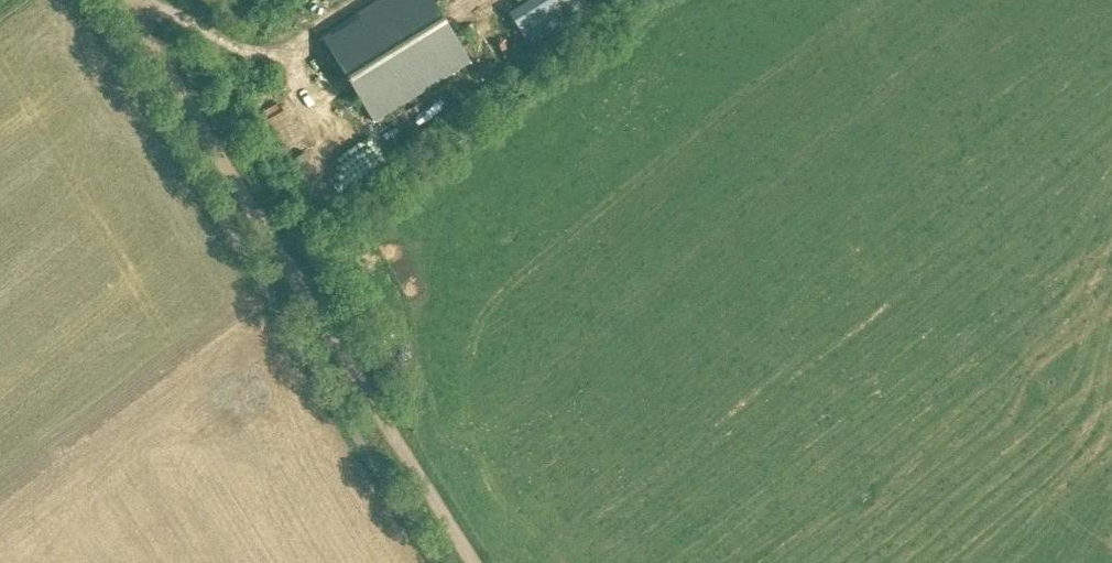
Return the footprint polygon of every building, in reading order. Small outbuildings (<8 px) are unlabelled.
[(431,0),(389,0),(323,40),(374,124),(471,65),(431,0)]
